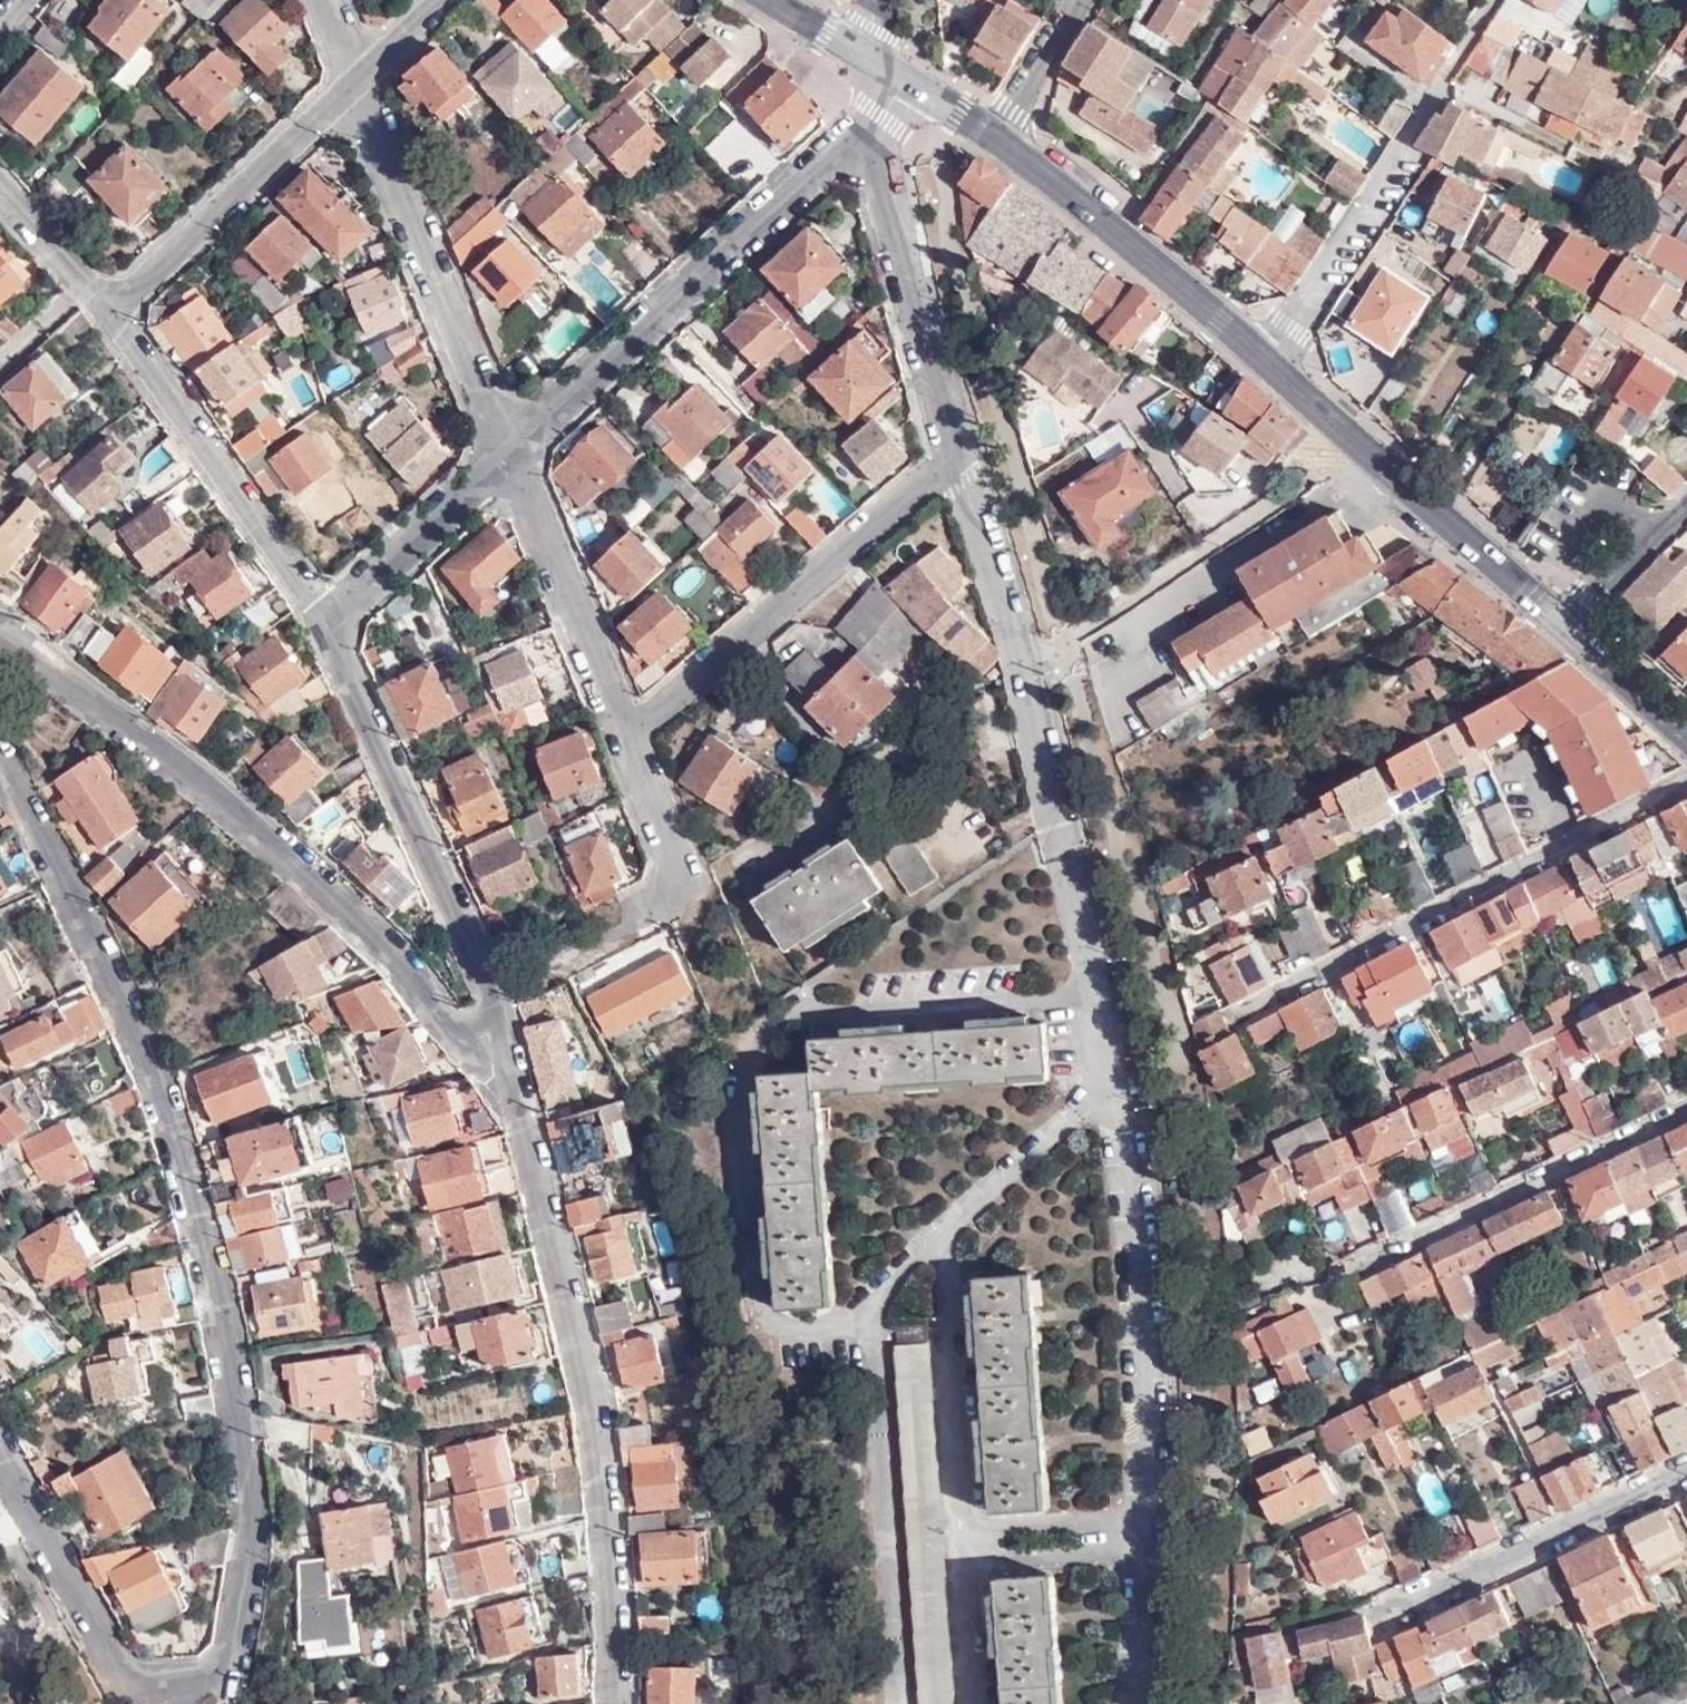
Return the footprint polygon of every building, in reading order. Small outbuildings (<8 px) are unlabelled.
[(158,0),(106,0),(100,8),(103,15),(90,27),(129,59),(170,10),(158,0)] [(225,23),(271,72),(288,57),(274,42),(290,29),(262,0),(249,0),(225,23)] [(497,0),(478,0),(498,21),(500,19),(532,52),(535,49),(553,32),(565,22),(545,0),(517,0),(506,10),(497,0)] [(685,29),(659,0),(609,0),(600,8),(632,43),(643,33),(660,51),(685,29)] [(970,0),(950,0),(974,14),(979,5),(970,0)] [(1005,78),(1042,17),(1023,4),(1017,14),(1002,5),(994,0),(988,0),(973,25),(980,33),(977,38),(991,46),(981,62),(1005,78)] [(1002,5),(1017,14),(1023,4),(1016,0),(1005,0),(1002,5)] [(1151,28),(1180,46),(1210,0),(1169,0),(1151,28)] [(1284,2),(1257,37),(1288,59),(1313,25),(1334,0),(1280,0),(1284,2)] [(1567,0),(1535,0),(1559,12),(1567,0)] [(1428,84),(1455,45),(1407,9),(1399,22),(1385,14),(1368,39),(1428,84)] [(1543,38),(1497,15),(1485,33),(1503,42),(1532,57),(1543,38)] [(67,44),(41,22),(30,36),(56,57),(67,44)] [(710,40),(694,23),(666,49),(701,86),(732,58),(713,37),(710,40)] [(1134,50),(1091,24),(1062,71),(1125,110),(1139,90),(1119,76),(1134,50)] [(1326,35),(1313,25),(1288,59),(1301,70),(1326,35)] [(1288,59),(1257,37),(1254,35),(1244,28),(1201,90),(1211,97),(1243,121),(1279,73),(1301,89),(1304,85),(1327,100),(1332,93),(1301,70),(1288,59)] [(1686,31),(1680,40),(1677,44),(1686,49),(1686,30),(1686,31)] [(553,32),(535,49),(555,71),(573,54),(553,32)] [(1572,142),(1580,126),(1598,90),(1574,78),(1566,74),(1548,65),(1532,57),(1503,42),(1487,78),(1553,113),(1545,128),(1572,142)] [(511,44),(474,77),(515,121),(533,107),(544,119),(566,99),(520,50),(518,51),(511,44)] [(1598,90),(1617,99),(1632,70),(1590,44),(1574,78),(1598,90)] [(242,76),(216,48),(191,73),(188,70),(170,88),(208,130),(234,107),(222,94),(242,76)] [(0,98),(0,113),(35,142),(82,87),(39,50),(0,98)] [(437,111),(471,85),(443,52),(410,78),(411,80),(402,89),(419,108),(427,99),(437,111)] [(1548,65),(1566,74),(1572,60),(1555,52),(1548,65)] [(821,110),(768,54),(766,56),(819,110),(819,112),(821,110)] [(819,110),(766,56),(722,98),(732,108),(743,98),(783,145),(819,112),(819,110)] [(655,77),(645,66),(634,76),(644,88),(655,77)] [(642,90),(631,78),(589,118),(561,144),(583,168),(595,157),(582,142),(594,129),(593,127),(596,124),(601,129),(589,138),(627,180),(665,145),(626,103),(642,90)] [(478,94),(471,85),(437,111),(446,122),(478,94)] [(1646,114),(1631,106),(1617,99),(1598,90),(1580,126),(1612,143),(1614,139),(1630,147),(1646,114)] [(1246,123),(1243,121),(1211,97),(1171,159),(1181,167),(1206,185),(1221,164),(1243,135),(1239,132),(1246,123)] [(1393,137),(1412,108),(1399,99),(1379,127),(1393,137)] [(1473,111),(1451,100),(1450,103),(1472,114),(1473,111)] [(1472,114),(1450,103),(1443,114),(1439,113),(1416,146),(1434,156),(1448,163),(1458,148),(1482,160),(1486,152),(1498,128),(1472,114)] [(1157,158),(1168,140),(1148,127),(1144,134),(1111,111),(1104,120),(1157,158)] [(1676,129),(1686,134),(1686,114),(1676,129)] [(1511,134),(1540,148),(1541,145),(1499,124),(1498,128),(1511,134)] [(692,127),(687,132),(693,139),(698,134),(692,127)] [(1482,160),(1494,166),(1506,142),(1535,157),(1537,154),(1540,148),(1511,134),(1498,128),(1486,152),(1482,160)] [(561,144),(547,129),(534,142),(547,156),(561,144)] [(1686,158),(1686,136),(1660,171),(1641,162),(1633,175),(1662,191),(1686,158)] [(127,145),(88,180),(129,224),(168,188),(127,145)] [(1540,148),(1537,154),(1544,158),(1547,152),(1540,148)] [(547,156),(507,194),(554,247),(591,213),(577,198),(581,193),(547,156)] [(1421,203),(1448,163),(1434,156),(1407,195),(1421,203)] [(1662,191),(1661,194),(1686,207),(1686,158),(1662,191)] [(1366,177),(1340,159),(1324,180),(1351,199),(1366,177)] [(959,196),(962,250),(1011,183),(977,161),(959,196)] [(1221,164),(1206,185),(1220,195),(1236,175),(1221,164)] [(1206,185),(1181,167),(1153,205),(1145,214),(1142,218),(1166,238),(1206,185)] [(367,231),(349,213),(326,189),(308,171),(280,198),(341,258),(367,231)] [(1489,194),(1450,174),(1430,216),(1468,237),(1489,194)] [(1651,206),(1661,194),(1662,191),(1633,175),(1623,192),(1627,194),(1648,205),(1651,206)] [(326,189),(349,213),(359,204),(336,180),(326,189)] [(1011,183),(962,250),(1024,283),(1041,260),(1045,263),(1069,231),(1017,188),(1011,183)] [(1640,221),(1648,205),(1627,194),(1616,215),(1637,226),(1640,221)] [(482,195),(444,228),(451,246),(493,207),(482,195)] [(1286,244),(1220,195),(1209,211),(1227,228),(1219,241),(1232,251),(1230,254),(1288,294),(1310,261),(1286,244)] [(1513,195),(1481,243),(1527,270),(1548,238),(1521,222),(1531,205),(1513,195)] [(493,207),(451,246),(458,262),(506,221),(493,207)] [(591,213),(554,247),(566,259),(602,226),(591,213)] [(321,256),(280,215),(245,247),(277,279),(298,259),(308,269),(321,256)] [(1553,233),(1563,239),(1573,225),(1561,220),(1553,233)] [(1302,223),(1286,244),(1310,261),(1325,239),(1302,223)] [(1563,239),(1542,272),(1592,297),(1615,260),(1576,241),(1583,231),(1573,225),(1563,239)] [(1645,225),(1643,229),(1658,235),(1659,233),(1645,225)] [(1643,229),(1632,252),(1646,259),(1658,235),(1643,229)] [(844,270),(807,230),(763,272),(809,320),(836,295),(828,286),(844,270)] [(1383,230),(1371,250),(1386,260),(1399,242),(1383,230)] [(1041,260),(1024,283),(1081,315),(1104,280),(1070,258),(1081,242),(1069,231),(1045,263),(1041,260)] [(1686,283),(1686,247),(1659,233),(1658,235),(1646,259),(1645,262),(1686,283)] [(509,304),(519,294),(531,308),(540,299),(528,286),(542,273),(510,239),(476,269),(495,289),(509,304)] [(1685,378),(1686,374),(1686,357),(1630,321),(1634,315),(1657,330),(1667,315),(1652,305),(1655,300),(1670,310),(1680,293),(1627,259),(1630,254),(1622,250),(1615,260),(1592,297),(1582,312),(1607,328),(1622,338),(1644,353),(1647,355),(1676,373),(1685,378)] [(19,285),(1,266),(7,260),(0,253),(0,301),(19,285)] [(971,262),(977,284),(998,294),(1004,281),(971,262)] [(347,281),(336,286),(341,301),(349,298),(365,336),(402,319),(399,308),(403,305),(395,285),(390,287),(380,265),(347,281)] [(495,289),(476,269),(465,280),(490,346),(495,360),(524,348),(487,296),(495,289)] [(1429,298),(1386,269),(1349,325),(1389,351),(1401,333),(1404,334),(1429,298)] [(283,299),(261,277),(248,291),(270,312),(283,299)] [(1104,280),(1081,315),(1101,334),(1131,297),(1104,280)] [(1004,281),(998,294),(994,299),(1028,317),(1037,299),(1004,281)] [(294,283),(283,293),(293,303),(295,305),(310,298),(294,283)] [(163,306),(146,306),(149,327),(168,323),(198,369),(236,344),(201,296),(198,297),(193,290),(182,298),(188,305),(172,318),(163,306)] [(1131,297),(1101,334),(1126,351),(1161,310),(1135,292),(1131,297)] [(757,371),(740,387),(761,410),(785,388),(763,366),(775,356),(790,371),(808,353),(816,361),(824,353),(768,293),(724,335),(757,371)] [(295,305),(293,303),(270,318),(273,320),(294,306),(295,305)] [(294,306),(273,320),(287,340),(300,330),(294,306)] [(1548,320),(1533,343),(1553,357),(1554,355),(1560,345),(1559,344),(1577,316),(1568,310),(1558,326),(1548,320)] [(66,347),(89,326),(79,311),(52,333),(66,347)] [(18,331),(4,318),(0,322),(0,338),(6,342),(18,331)] [(264,324),(236,344),(266,325),(264,324)] [(1534,385),(1554,398),(1571,372),(1592,386),(1615,349),(1600,340),(1575,324),(1560,345),(1554,355),(1553,357),(1534,385)] [(266,325),(236,344),(198,369),(184,379),(193,393),(205,385),(229,419),(265,392),(257,383),(264,378),(247,356),(243,360),(239,356),(271,332),(266,325)] [(393,360),(418,342),(411,326),(383,338),(393,360)] [(1615,349),(1618,345),(1622,338),(1607,328),(1600,340),(1615,349)] [(890,352),(868,329),(812,380),(850,422),(890,386),(875,368),(890,352)] [(1119,380),(1049,330),(1022,368),(1054,391),(1059,384),(1098,410),(1119,380)] [(1613,401),(1644,353),(1622,338),(1618,345),(1627,350),(1601,392),(1613,401)] [(426,360),(418,342),(393,360),(375,372),(385,388),(402,377),(401,374),(426,360)] [(43,355),(0,390),(0,393),(31,430),(74,393),(43,355)] [(1595,433),(1611,446),(1620,434),(1611,427),(1625,407),(1644,419),(1676,373),(1647,355),(1595,433)] [(1220,405),(1254,429),(1270,401),(1255,386),(1244,378),(1228,399),(1224,397),(1220,405)] [(1534,385),(1526,398),(1545,411),(1554,398),(1534,385)] [(678,391),(639,428),(662,452),(674,440),(691,460),(737,418),(729,408),(722,415),(694,387),(684,397),(678,391)] [(901,396),(893,387),(891,389),(896,395),(892,399),(895,401),(901,396)] [(896,395),(891,389),(889,391),(868,411),(872,415),(883,406),(886,410),(895,401),(892,399),(896,395)] [(336,400),(354,429),(365,423),(344,393),(336,400)] [(1266,467),(1277,453),(1297,427),(1274,405),(1254,429),(1246,438),(1240,446),(1266,467)] [(886,410),(883,406),(872,415),(868,411),(865,413),(873,422),(875,420),(886,410)] [(1611,427),(1620,434),(1629,440),(1644,419),(1625,407),(1611,427)] [(1182,445),(1219,475),(1240,446),(1246,438),(1211,412),(1210,411),(1182,445)] [(449,456),(410,413),(403,420),(395,412),(367,438),(412,487),(449,456)] [(273,417),(255,429),(267,446),(285,434),(273,417)] [(907,456),(875,420),(873,422),(846,446),(878,481),(907,456)] [(1118,424),(1099,433),(1107,450),(1126,441),(1118,424)] [(600,428),(563,463),(572,472),(578,466),(593,481),(602,491),(633,463),(600,428)] [(255,429),(230,446),(242,464),(252,457),(267,446),(255,429)] [(339,481),(305,432),(269,459),(295,495),(307,486),(315,498),(339,481)] [(105,471),(123,457),(105,435),(55,474),(90,514),(120,489),(109,476),(105,471)] [(751,463),(735,448),(726,457),(740,472),(744,469),(778,505),(813,473),(777,436),(751,463)] [(43,470),(51,464),(38,446),(20,461),(21,462),(34,477),(43,470)] [(1110,521),(1131,507),(1153,493),(1125,450),(1059,495),(1096,552),(1120,535),(1110,521)] [(128,463),(123,457),(105,471),(109,476),(128,463)] [(242,464),(269,503),(275,497),(272,494),(276,491),(252,457),(242,464)] [(740,472),(726,457),(709,473),(728,493),(746,478),(740,472)] [(1645,474),(1670,495),(1682,482),(1658,461),(1645,474)] [(34,477),(21,462),(11,472),(26,489),(34,477)] [(563,463),(555,470),(576,494),(593,481),(578,466),(572,472),(563,463)] [(49,478),(43,470),(34,477),(41,486),(49,478)] [(555,470),(548,477),(561,507),(576,494),(555,470)] [(669,475),(664,479),(674,490),(713,530),(716,534),(741,560),(775,527),(749,500),(723,525),(714,516),(714,511),(688,485),(681,486),(669,475)] [(664,479),(662,476),(639,498),(652,511),(674,490),(664,479)] [(0,539),(0,570),(6,575),(41,538),(29,527),(44,511),(29,498),(13,518),(0,539)] [(1504,503),(1493,520),(1512,532),(1523,515),(1504,503)] [(186,548),(156,505),(120,530),(151,573),(186,548)] [(796,506),(782,518),(813,550),(827,538),(796,506)] [(1141,521),(1131,507),(1110,521),(1120,535),(1141,521)] [(1356,539),(1339,511),(1329,517),(1346,545),(1356,539)] [(1411,544),(1384,560),(1385,560),(1375,565),(1358,538),(1356,539),(1346,545),(1329,517),(1289,541),(1295,552),(1283,559),(1277,549),(1239,572),(1256,600),(1177,648),(1197,682),(1207,698),(1285,650),(1273,630),(1298,615),(1310,635),(1374,596),(1434,560),(1411,544)] [(13,518),(4,527),(0,533),(0,539),(13,518)] [(517,558),(491,529),(443,569),(480,616),(495,602),(483,585),(517,558)] [(1384,560),(1368,532),(1358,538),(1375,565),(1385,560),(1384,560)] [(660,569),(626,534),(595,563),(628,599),(660,569)] [(760,579),(741,560),(716,534),(699,551),(743,596),(760,579)] [(1295,552),(1289,541),(1277,549),(1283,559),(1295,552)] [(1437,558),(1414,542),(1411,544),(1434,560),(1437,558)] [(971,675),(995,651),(994,649),(945,599),(960,583),(958,564),(945,557),(938,545),(884,590),(925,630),(971,675)] [(210,563),(199,550),(155,581),(167,596),(189,580),(216,616),(246,594),(220,555),(210,563)] [(1680,594),(1686,587),(1686,552),(1686,550),(1673,563),(1662,552),(1620,595),(1656,630),(1666,620),(1661,614),(1680,594)] [(1403,594),(1431,613),(1461,578),(1434,560),(1374,596),(1382,609),(1403,594)] [(50,565),(22,602),(57,628),(59,626),(66,632),(93,598),(50,565)] [(81,565),(70,580),(93,598),(104,582),(81,565)] [(683,599),(707,580),(694,565),(670,584),(683,599)] [(1461,578),(1431,613),(1471,639),(1483,650),(1511,614),(1496,603),(1461,578)] [(901,655),(925,630),(884,590),(877,583),(834,631),(854,652),(831,677),(802,652),(777,678),(806,704),(804,708),(844,746),(891,699),(872,681),(883,670),(887,673),(903,658),(901,655)] [(285,605),(273,587),(248,606),(260,623),(285,605)] [(1686,599),(1680,594),(1661,614),(1666,620),(1686,599)] [(688,628),(658,595),(619,629),(648,664),(688,628)] [(85,614),(60,646),(78,661),(85,653),(103,628),(85,614)] [(1511,614),(1483,650),(1492,655),(1527,683),(1565,661),(1522,623),(1511,614)] [(103,628),(85,653),(150,701),(177,666),(128,629),(119,640),(103,628)] [(1686,674),(1686,628),(1657,657),(1675,673),(1681,669),(1686,674)] [(239,664),(232,655),(218,666),(265,731),(281,723),(268,706),(303,679),(274,640),(239,664)] [(484,653),(465,660),(489,712),(502,740),(527,731),(516,706),(538,696),(519,652),(489,663),(484,653)] [(630,658),(623,661),(628,675),(636,673),(630,658)] [(223,704),(223,703),(192,679),(199,669),(186,659),(146,714),(157,722),(164,714),(197,738),(223,704)] [(1419,680),(1431,699),(1443,692),(1422,659),(1402,670),(1411,684),(1419,680)] [(1604,697),(1565,661),(1527,683),(1464,717),(1477,745),(1531,717),(1545,730),(1587,816),(1647,784),(1604,697)] [(429,663),(377,689),(400,740),(454,715),(429,663)] [(230,709),(238,698),(199,669),(192,679),(223,703),(223,704),(230,709)] [(1684,682),(1686,678),(1686,674),(1681,669),(1675,673),(1684,682)] [(1166,683),(1183,711),(1199,702),(1195,694),(1189,698),(1177,676),(1166,683)] [(1195,694),(1199,702),(1206,698),(1197,682),(1185,689),(1189,698),(1195,694)] [(331,698),(323,683),(300,695),(307,710),(331,698)] [(1183,711),(1166,683),(1136,701),(1153,730),(1183,711)] [(1443,692),(1431,699),(1449,726),(1459,720),(1443,692)] [(81,721),(49,697),(32,719),(63,743),(81,721)] [(495,726),(489,712),(462,724),(468,738),(495,726)] [(171,733),(178,725),(164,714),(157,722),(171,733)] [(1459,720),(1449,726),(1423,740),(1437,775),(1461,763),(1470,780),(1488,771),(1477,745),(1464,717),(1459,720)] [(603,795),(578,735),(536,751),(555,796),(574,788),(580,804),(603,795)] [(294,826),(320,807),(303,787),(322,770),(292,736),(258,768),(285,801),(278,807),(294,826)] [(269,748),(259,737),(240,757),(250,768),(269,748)] [(758,770),(709,738),(679,783),(728,815),(758,770)] [(1444,791),(1437,775),(1423,740),(1374,766),(1388,799),(1396,817),(1444,791)] [(503,808),(476,752),(442,771),(455,801),(443,807),(452,824),(456,822),(464,835),(483,826),(481,819),(503,808)] [(55,777),(66,795),(80,817),(101,849),(136,827),(90,755),(55,777)] [(366,774),(359,758),(332,772),(344,789),(366,774)] [(1399,823),(1396,817),(1388,799),(1374,766),(1336,788),(1353,829),(1359,844),(1399,823)] [(366,774),(344,789),(353,801),(372,787),(366,774)] [(1284,842),(1263,852),(1274,879),(1334,848),(1333,838),(1351,829),(1347,819),(1334,788),(1318,798),(1324,809),(1308,817),(1280,831),(1284,842)] [(1353,829),(1336,788),(1334,788),(1347,819),(1351,829),(1353,829)] [(301,826),(320,845),(356,809),(337,790),(301,826)] [(80,817),(66,795),(54,804),(67,824),(80,817)] [(1644,820),(1649,831),(1658,850),(1660,854),(1660,855),(1686,843),(1686,797),(1644,820)] [(1304,805),(1254,833),(1258,841),(1280,831),(1308,817),(1304,805)] [(605,831),(596,806),(572,818),(580,840),(566,845),(576,871),(564,877),(573,896),(620,876),(602,833),(605,831)] [(1506,864),(1525,854),(1518,838),(1508,815),(1488,824),(1495,838),(1501,835),(1504,842),(1498,844),(1506,864)] [(1625,830),(1631,841),(1649,831),(1644,820),(1625,830)] [(506,825),(463,846),(491,902),(534,879),(506,825)] [(936,879),(899,825),(873,844),(910,897),(936,879)] [(1588,849),(1605,884),(1611,896),(1613,899),(1652,878),(1644,862),(1660,854),(1658,850),(1649,831),(1631,841),(1625,830),(1623,831),(1588,849)] [(455,832),(444,838),(450,852),(463,846),(455,832)] [(1254,833),(1188,869),(1193,879),(1203,873),(1216,896),(1198,904),(1182,912),(1193,935),(1269,896),(1251,858),(1247,859),(1243,849),(1258,841),(1254,833)] [(1498,844),(1504,842),(1501,835),(1495,838),(1498,844)] [(849,841),(876,892),(882,887),(850,840),(849,841)] [(863,902),(876,892),(849,841),(832,851),(825,845),(803,860),(798,854),(783,865),(786,871),(764,887),(769,893),(752,904),(784,953),(799,943),(805,949),(867,908),(863,902)] [(386,919),(412,893),(396,876),(402,872),(386,855),(380,861),(363,844),(336,871),(386,919)] [(87,878),(101,896),(139,860),(124,845),(87,878)] [(1458,889),(1482,877),(1468,845),(1442,858),(1458,889)] [(1611,896),(1605,884),(1588,849),(1570,859),(1586,894),(1593,909),(1613,899),(1611,896)] [(22,851),(3,865),(0,860),(0,892),(15,883),(13,880),(29,867),(22,851)] [(191,878),(168,852),(111,901),(150,948),(184,919),(189,925),(217,901),(194,875),(191,878)] [(1644,862),(1652,878),(1667,870),(1660,855),(1660,854),(1644,862)] [(1404,889),(1415,911),(1433,902),(1415,860),(1401,867),(1410,887),(1404,889)] [(1593,909),(1586,894),(1576,898),(1560,864),(1524,883),(1539,918),(1562,906),(1581,948),(1598,939),(1596,934),(1603,930),(1593,909)] [(412,893),(418,887),(402,872),(396,876),(412,893)] [(1671,879),(1686,911),(1686,910),(1686,873),(1686,872),(1671,879)] [(1203,873),(1193,879),(1188,882),(1198,904),(1216,896),(1203,873)] [(1390,924),(1393,923),(1382,897),(1375,879),(1372,880),(1381,901),(1390,924)] [(1385,927),(1390,924),(1381,901),(1372,880),(1361,885),(1376,920),(1385,927)] [(280,883),(254,904),(295,944),(326,926),(280,883)] [(1500,896),(1470,911),(1487,946),(1493,942),(1489,938),(1520,922),(1523,926),(1539,918),(1524,883),(1500,896)] [(1393,923),(1405,916),(1395,892),(1382,897),(1393,923)] [(1305,952),(1311,965),(1326,957),(1304,907),(1289,913),(1293,922),(1305,952)] [(1460,988),(1499,968),(1487,946),(1470,911),(1432,931),(1460,988)] [(1289,960),(1305,952),(1293,922),(1277,931),(1289,960)] [(299,997),(369,969),(365,964),(326,926),(295,944),(247,973),(273,997),(287,985),(299,997)] [(1211,963),(1230,1006),(1265,988),(1245,938),(1249,936),(1246,930),(1226,939),(1232,953),(1211,963)] [(1211,963),(1232,953),(1226,939),(1205,949),(1211,963)] [(1428,988),(1408,943),(1369,964),(1390,1004),(1428,988)] [(1682,952),(1681,950),(1661,959),(1658,953),(1643,960),(1647,970),(1654,984),(1686,968),(1686,950),(1682,952)] [(1,976),(12,997),(22,993),(1,951),(0,952),(0,974),(1,976)] [(1605,955),(1588,965),(1601,988),(1618,978),(1605,955)] [(676,998),(658,961),(585,998),(605,1036),(676,998)] [(50,977),(60,997),(85,984),(75,964),(50,977)] [(1390,1004),(1369,964),(1355,971),(1368,1000),(1365,1001),(1378,1027),(1389,1022),(1385,1014),(1393,1011),(1390,1004)] [(1647,970),(1627,980),(1633,994),(1649,987),(1654,984),(1647,970)] [(1368,1000),(1355,971),(1342,977),(1355,1005),(1365,1001),(1368,1000)] [(9,1012),(2,1001),(12,997),(1,976),(0,976),(0,1016),(9,1012)] [(1633,994),(1627,980),(1614,986),(1621,1001),(1633,994)] [(137,988),(141,999),(152,990),(145,981),(137,988)] [(1653,997),(1662,1018),(1669,1034),(1686,1026),(1686,981),(1653,997)] [(357,1033),(415,1025),(380,982),(333,1001),(357,1033)] [(1452,1000),(1444,983),(1429,990),(1435,1002),(1438,1007),(1452,1000)] [(1633,994),(1621,1001),(1634,1031),(1662,1018),(1653,997),(1649,987),(1633,994)] [(1279,1010),(1287,1027),(1298,1049),(1341,1028),(1322,988),(1279,1010)] [(1429,990),(1428,988),(1390,1004),(1393,1011),(1385,1014),(1389,1022),(1409,1013),(1435,1002),(1429,990)] [(1584,1019),(1579,1008),(1577,1003),(1573,993),(1546,1007),(1555,1024),(1532,1036),(1535,1043),(1556,1032),(1571,1025),(1584,1019)] [(1577,1003),(1579,1008),(1584,1019),(1604,1009),(1596,994),(1577,1003)] [(1571,1025),(1556,1032),(1567,1063),(1634,1031),(1621,1001),(1604,1009),(1584,1019),(1571,1025)] [(75,1021),(77,1019),(69,1005),(0,1040),(0,1041),(14,1067),(73,1039),(67,1025),(75,1021)] [(107,1029),(97,1009),(77,1019),(75,1021),(85,1041),(107,1029)] [(1279,1010),(1247,1027),(1256,1044),(1287,1027),(1279,1010)] [(1193,1038),(1196,1054),(1200,1052),(1229,1036),(1217,1013),(1191,1026),(1193,1038)] [(1046,1081),(1043,1025),(1027,1025),(1024,1016),(967,1019),(965,1030),(902,1035),(900,1025),(842,1028),(841,1038),(806,1041),(809,1070),(758,1075),(759,1093),(750,1094),(753,1152),(762,1152),(767,1219),(757,1219),(762,1276),(772,1276),(773,1310),(835,1307),(820,1096),(1046,1081)] [(1662,1018),(1634,1031),(1639,1044),(1640,1046),(1659,1038),(1669,1034),(1662,1018)] [(542,1108),(587,1095),(565,1019),(520,1032),(542,1108)] [(1532,1036),(1524,1019),(1501,1029),(1499,1027),(1471,1041),(1475,1049),(1483,1067),(1535,1043),(1532,1036)] [(423,1071),(403,1030),(370,1047),(388,1087),(423,1071)] [(1639,1044),(1634,1031),(1567,1063),(1569,1069),(1572,1077),(1584,1071),(1639,1044)] [(1556,1032),(1535,1043),(1483,1067),(1456,1081),(1460,1091),(1465,1087),(1477,1113),(1504,1101),(1510,1115),(1544,1099),(1527,1063),(1547,1054),(1554,1067),(1559,1065),(1561,1072),(1569,1069),(1567,1063),(1556,1032)] [(1680,1060),(1669,1034),(1659,1038),(1670,1064),(1680,1060)] [(116,1048),(109,1035),(81,1049),(91,1068),(92,1068),(101,1088),(127,1076),(116,1048)] [(1229,1036),(1200,1052),(1219,1092),(1252,1075),(1232,1035),(1229,1036)] [(1355,1063),(1344,1042),(1336,1045),(1346,1066),(1355,1063)] [(1483,1067),(1475,1049),(1437,1068),(1433,1063),(1413,1072),(1416,1080),(1424,1096),(1456,1081),(1483,1067)] [(272,1101),(254,1057),(195,1073),(212,1120),(272,1101)] [(1572,1077),(1569,1069),(1561,1072),(1569,1093),(1577,1090),(1572,1077)] [(1584,1071),(1572,1077),(1577,1090),(1582,1103),(1593,1099),(1584,1071)] [(598,1105),(626,1098),(622,1080),(593,1087),(598,1105)] [(1398,1088),(1406,1105),(1424,1096),(1416,1080),(1398,1088)] [(1406,1105),(1404,1106),(1414,1133),(1418,1132),(1427,1147),(1464,1131),(1455,1112),(1467,1109),(1460,1091),(1456,1081),(1424,1096),(1406,1105)] [(0,1089),(0,1130),(1,1129),(10,1146),(40,1132),(34,1122),(24,1127),(10,1098),(20,1093),(14,1082),(0,1089)] [(460,1113),(452,1084),(435,1087),(437,1093),(408,1100),(406,1093),(382,1099),(383,1112),(394,1110),(397,1123),(403,1121),(405,1129),(412,1127),(416,1144),(457,1134),(453,1115),(460,1113)] [(138,1100),(133,1090),(108,1104),(115,1118),(140,1106),(138,1100)] [(472,1092),(497,1130),(501,1129),(477,1090),(472,1092)] [(1577,1090),(1569,1093),(1561,1095),(1574,1129),(1547,1143),(1554,1157),(1595,1138),(1582,1103),(1577,1090)] [(474,1135),(497,1130),(472,1092),(464,1093),(474,1135)] [(1595,1138),(1612,1130),(1599,1097),(1593,1099),(1582,1103),(1595,1138)] [(382,1099),(368,1102),(370,1115),(383,1112),(382,1099)] [(613,1104),(545,1125),(553,1160),(557,1176),(631,1153),(613,1104)] [(1333,1124),(1343,1135),(1347,1133),(1358,1128),(1379,1118),(1373,1105),(1333,1124)] [(1369,1160),(1416,1137),(1414,1133),(1404,1106),(1383,1116),(1379,1118),(1358,1128),(1347,1133),(1363,1177),(1364,1180),(1373,1201),(1384,1196),(1376,1177),(1384,1174),(1380,1165),(1373,1168),(1369,1160)] [(213,1201),(246,1195),(244,1185),(314,1164),(300,1118),(228,1136),(241,1179),(209,1187),(213,1201)] [(1223,1193),(1286,1163),(1343,1135),(1333,1124),(1324,1128),(1320,1119),(1274,1141),(1279,1151),(1273,1154),(1219,1178),(1223,1193)] [(403,1121),(397,1123),(404,1147),(416,1144),(412,1127),(405,1129),(403,1121)] [(87,1174),(63,1125),(24,1143),(36,1165),(29,1169),(36,1184),(43,1181),(49,1193),(87,1174)] [(1661,1139),(1683,1184),(1686,1182),(1686,1127),(1661,1139)] [(1286,1163),(1303,1200),(1306,1206),(1315,1200),(1309,1188),(1341,1171),(1347,1185),(1349,1187),(1364,1180),(1363,1177),(1347,1133),(1343,1135),(1286,1163)] [(1683,1184),(1661,1139),(1632,1153),(1656,1201),(1685,1186),(1683,1184)] [(1269,1143),(1273,1154),(1279,1151),(1274,1141),(1269,1143)] [(476,1146),(415,1163),(426,1209),(489,1193),(476,1146)] [(1603,1167),(1624,1210),(1627,1215),(1656,1201),(1632,1153),(1603,1167)] [(1303,1200),(1286,1163),(1223,1193),(1217,1196),(1224,1240),(1224,1244),(1241,1236),(1245,1245),(1264,1237),(1253,1215),(1284,1200),(1288,1207),(1303,1200)] [(516,1194),(508,1165),(486,1171),(494,1200),(516,1194)] [(1495,1186),(1490,1172),(1469,1181),(1463,1167),(1444,1176),(1450,1190),(1456,1205),(1495,1186)] [(1603,1167),(1569,1183),(1584,1219),(1591,1222),(1605,1215),(1608,1218),(1624,1210),(1603,1167)] [(378,1230),(364,1169),(350,1173),(355,1197),(359,1210),(364,1233),(378,1230)] [(1347,1185),(1341,1171),(1309,1188),(1315,1200),(1347,1185)] [(1450,1190),(1444,1176),(1432,1181),(1437,1196),(1450,1190)] [(292,1204),(288,1186),(214,1205),(217,1216),(233,1211),(239,1232),(278,1222),(274,1208),(292,1204)] [(1456,1205),(1450,1190),(1437,1196),(1443,1211),(1456,1205)] [(497,1220),(521,1214),(516,1194),(494,1200),(491,1200),(497,1220)] [(1374,1205),(1383,1230),(1386,1238),(1409,1227),(1394,1195),(1374,1205)] [(1544,1195),(1425,1252),(1453,1310),(1462,1330),(1473,1352),(1500,1340),(1508,1336),(1515,1332),(1498,1298),(1474,1309),(1457,1273),(1560,1225),(1544,1195)] [(572,1227),(601,1219),(596,1196),(568,1202),(572,1227)] [(1413,1208),(1420,1222),(1428,1218),(1443,1211),(1437,1196),(1413,1208)] [(359,1210),(355,1197),(327,1203),(330,1216),(359,1210)] [(462,1212),(461,1208),(410,1222),(415,1241),(442,1235),(440,1224),(448,1222),(458,1259),(494,1251),(483,1206),(462,1212)] [(86,1259),(99,1251),(74,1208),(13,1244),(40,1287),(87,1261),(86,1259)] [(636,1273),(621,1214),(601,1219),(572,1227),(571,1228),(573,1235),(585,1233),(598,1283),(636,1273)] [(180,1243),(174,1220),(153,1227),(159,1252),(180,1243)] [(449,1262),(458,1259),(448,1222),(440,1224),(442,1235),(449,1262)] [(294,1231),(292,1225),(222,1240),(226,1252),(242,1249),(249,1270),(289,1259),(283,1233),(294,1231)] [(1374,1233),(1377,1242),(1386,1238),(1383,1230),(1374,1233)] [(301,1256),(294,1231),(283,1233),(289,1259),(301,1256)] [(1675,1239),(1676,1241),(1681,1252),(1686,1249),(1686,1233),(1675,1239)] [(1675,1239),(1646,1254),(1652,1266),(1681,1252),(1676,1241),(1675,1239)] [(1332,1264),(1340,1260),(1355,1253),(1351,1245),(1329,1255),(1332,1264)] [(1681,1252),(1652,1266),(1611,1285),(1597,1292),(1612,1324),(1616,1334),(1644,1321),(1632,1297),(1686,1271),(1686,1249),(1681,1252)] [(510,1272),(535,1265),(531,1250),(510,1256),(508,1252),(439,1269),(453,1322),(454,1322),(479,1316),(477,1303),(485,1302),(496,1299),(516,1295),(510,1272)] [(1355,1285),(1368,1312),(1402,1294),(1410,1309),(1434,1296),(1443,1316),(1453,1310),(1425,1252),(1355,1285)] [(1646,1254),(1605,1273),(1607,1277),(1611,1285),(1652,1266),(1646,1254)] [(18,1276),(0,1255),(0,1270),(11,1283),(18,1276)] [(308,1267),(308,1260),(297,1262),(298,1269),(308,1267)] [(291,1279),(288,1264),(262,1269),(266,1285),(251,1287),(261,1332),(308,1324),(308,1320),(299,1280),(299,1278),(291,1279)] [(170,1300),(163,1267),(131,1275),(132,1282),(99,1291),(107,1323),(135,1317),(136,1320),(159,1316),(157,1303),(170,1300)] [(433,1273),(422,1276),(423,1288),(435,1286),(433,1273)] [(1047,1511),(1031,1275),(974,1280),(975,1294),(965,1295),(969,1357),(978,1357),(983,1421),(972,1422),(977,1481),(988,1481),(989,1515),(1047,1511)] [(1611,1285),(1607,1277),(1562,1299),(1566,1307),(1597,1292),(1611,1285)] [(308,1278),(299,1280),(308,1320),(316,1319),(308,1278)] [(383,1283),(394,1336),(411,1332),(399,1279),(383,1283)] [(1307,1290),(1305,1287),(1272,1301),(1273,1302),(1307,1290)] [(1313,1305),(1307,1290),(1273,1302),(1276,1309),(1282,1307),(1288,1317),(1305,1308),(1313,1305)] [(1566,1307),(1581,1339),(1612,1324),(1597,1292),(1566,1307)] [(24,1323),(0,1295),(0,1308),(10,1319),(0,1328),(0,1335),(4,1340),(24,1323)] [(488,1314),(498,1311),(496,1299),(485,1302),(488,1314)] [(621,1330),(631,1327),(624,1300),(592,1308),(599,1335),(621,1330)] [(658,1304),(660,1318),(686,1314),(684,1300),(658,1304)] [(529,1329),(549,1324),(545,1306),(525,1312),(524,1308),(455,1325),(459,1338),(463,1352),(482,1347),(486,1366),(536,1355),(529,1329)] [(1231,1330),(1232,1344),(1288,1317),(1282,1307),(1276,1309),(1231,1330)] [(1581,1339),(1566,1307),(1548,1316),(1536,1322),(1545,1342),(1553,1338),(1559,1350),(1567,1346),(1581,1339)] [(10,1319),(0,1308),(0,1328),(10,1319)] [(1233,1353),(1233,1370),(1255,1360),(1254,1355),(1263,1351),(1286,1397),(1311,1386),(1296,1352),(1322,1339),(1305,1308),(1288,1317),(1232,1344),(1233,1353)] [(1656,1315),(1644,1321),(1616,1334),(1625,1354),(1635,1375),(1664,1361),(1651,1337),(1663,1330),(1656,1315)] [(459,1338),(455,1325),(454,1322),(453,1322),(429,1328),(433,1345),(459,1338)] [(925,1324),(896,1328),(896,1346),(892,1348),(901,1476),(918,1703),(952,1703),(925,1324)] [(1581,1339),(1594,1369),(1625,1354),(1616,1334),(1612,1324),(1581,1339)] [(1664,1361),(1676,1355),(1665,1329),(1663,1330),(1651,1337),(1664,1361)] [(411,1332),(394,1336),(398,1348),(422,1342),(420,1330),(411,1332)] [(623,1342),(621,1330),(599,1335),(601,1348),(613,1345),(625,1389),(662,1379),(650,1336),(623,1342)] [(1473,1352),(1462,1330),(1446,1338),(1456,1360),(1473,1352)] [(130,1342),(127,1334),(110,1338),(114,1359),(89,1365),(97,1403),(142,1394),(135,1366),(144,1363),(157,1361),(152,1338),(130,1342)] [(1508,1336),(1500,1340),(1473,1352),(1481,1368),(1515,1351),(1508,1336)] [(1580,1376),(1594,1369),(1581,1339),(1567,1346),(1571,1357),(1580,1376)] [(1571,1357),(1567,1346),(1545,1357),(1550,1367),(1571,1357)] [(353,1353),(279,1363),(281,1378),(287,1378),(291,1408),(331,1402),(334,1417),(362,1422),(353,1353)] [(1610,1404),(1641,1388),(1635,1375),(1625,1354),(1594,1369),(1610,1404)] [(1655,1419),(1682,1406),(1671,1380),(1685,1373),(1676,1355),(1664,1361),(1635,1375),(1641,1388),(1655,1419)] [(150,1393),(144,1363),(135,1366),(142,1394),(150,1393)] [(1431,1403),(1432,1405),(1440,1423),(1494,1396),(1481,1368),(1445,1385),(1438,1369),(1418,1379),(1431,1403)] [(1598,1410),(1610,1404),(1594,1369),(1580,1376),(1597,1410),(1598,1410)] [(403,1374),(407,1392),(423,1388),(418,1370),(403,1374)] [(1514,1371),(1496,1380),(1502,1391),(1519,1382),(1514,1371)] [(4,1372),(0,1375),(0,1393),(13,1385),(4,1372)] [(1686,1403),(1686,1378),(1685,1373),(1671,1380),(1682,1406),(1686,1403)] [(1368,1403),(1382,1430),(1389,1444),(1396,1457),(1402,1469),(1416,1462),(1402,1435),(1406,1434),(1399,1419),(1431,1403),(1418,1379),(1368,1403)] [(1506,1398),(1511,1410),(1542,1395),(1536,1384),(1506,1398)] [(1625,1437),(1656,1422),(1655,1419),(1641,1388),(1610,1404),(1625,1437)] [(213,1420),(209,1395),(177,1401),(180,1425),(213,1420)] [(1368,1403),(1243,1464),(1245,1469),(1317,1434),(1329,1457),(1367,1438),(1381,1466),(1396,1457),(1389,1444),(1382,1430),(1368,1403)] [(1613,1441),(1625,1437),(1610,1404),(1598,1410),(1613,1441)] [(1686,1448),(1686,1417),(1682,1406),(1655,1419),(1656,1422),(1672,1455),(1686,1448)] [(1521,1431),(1527,1443),(1545,1434),(1541,1422),(1521,1431)] [(1641,1470),(1672,1455),(1656,1422),(1625,1437),(1641,1470)] [(622,1448),(650,1445),(647,1426),(619,1431),(621,1449),(622,1448)] [(1542,1473),(1566,1462),(1553,1431),(1545,1434),(1527,1443),(1542,1473)] [(500,1485),(516,1481),(503,1432),(488,1436),(500,1485)] [(445,1447),(458,1496),(500,1485),(488,1436),(445,1447)] [(672,1444),(672,1442),(650,1445),(622,1448),(626,1465),(635,1464),(641,1511),(680,1505),(677,1478),(672,1444)] [(688,1443),(672,1444),(677,1478),(692,1475),(688,1443)] [(73,1480),(68,1473),(41,1487),(50,1503),(77,1489),(105,1535),(155,1506),(124,1452),(73,1480)] [(1559,1510),(1597,1492),(1584,1464),(1592,1460),(1589,1452),(1566,1462),(1542,1473),(1559,1510)] [(1328,1492),(1317,1468),(1310,1472),(1299,1455),(1256,1477),(1266,1496),(1258,1500),(1269,1523),(1328,1492)] [(1531,1523),(1551,1513),(1533,1475),(1512,1486),(1531,1523)] [(452,1493),(448,1477),(427,1483),(428,1499),(452,1493)] [(455,1500),(523,1483),(522,1480),(516,1481),(500,1485),(458,1496),(454,1496),(455,1500)] [(528,1500),(523,1483),(455,1500),(465,1542),(515,1530),(508,1505),(528,1500)] [(1351,1542),(1366,1535),(1348,1505),(1318,1520),(1322,1527),(1295,1541),(1299,1549),(1312,1578),(1316,1586),(1341,1573),(1344,1580),(1363,1570),(1351,1542)] [(367,1506),(322,1512),(330,1568),(375,1561),(367,1506)] [(1661,1508),(1623,1527),(1638,1558),(1647,1575),(1675,1561),(1672,1556),(1668,1545),(1677,1543),(1661,1508)] [(1479,1549),(1499,1539),(1484,1509),(1463,1519),(1479,1549)] [(631,1536),(665,1530),(664,1513),(629,1518),(631,1536)] [(226,1547),(230,1531),(194,1539),(200,1570),(223,1567),(226,1547)] [(1374,1549),(1382,1546),(1374,1531),(1366,1535),(1374,1549)] [(694,1534),(645,1539),(648,1584),(699,1580),(694,1534)] [(1642,1603),(1606,1535),(1593,1541),(1546,1563),(1553,1578),(1565,1575),(1592,1627),(1642,1603)] [(523,1543),(515,1540),(505,1542),(516,1585),(533,1580),(523,1543)] [(456,1555),(505,1542),(505,1541),(455,1553),(456,1555)] [(516,1585),(505,1542),(456,1555),(466,1594),(467,1598),(516,1585)] [(1681,1552),(1677,1543),(1668,1545),(1672,1556),(1681,1552)] [(1387,1558),(1401,1586),(1422,1576),(1409,1547),(1387,1558)] [(1424,1556),(1432,1571),(1450,1563),(1442,1547),(1424,1556)] [(1312,1578),(1299,1549),(1292,1552),(1306,1582),(1312,1578)] [(114,1569),(107,1555),(81,1560),(92,1580),(107,1575),(138,1634),(182,1612),(153,1552),(114,1569)] [(466,1594),(456,1555),(439,1560),(449,1598),(466,1594)] [(326,1599),(321,1558),(302,1561),(306,1601),(326,1599)] [(1647,1575),(1638,1558),(1632,1561),(1652,1605),(1660,1601),(1647,1575)] [(1553,1578),(1546,1563),(1508,1582),(1523,1616),(1563,1597),(1553,1578)] [(1231,1568),(1231,1597),(1242,1597),(1243,1568),(1231,1568)] [(567,1604),(592,1602),(590,1575),(564,1582),(567,1604)] [(1051,1578),(995,1581),(996,1595),(986,1595),(989,1654),(1000,1654),(1004,1703),(1060,1703),(1051,1578)] [(429,1616),(448,1611),(441,1586),(427,1590),(429,1616)] [(1510,1623),(1493,1589),(1458,1606),(1472,1640),(1493,1631),(1510,1623)] [(490,1661),(546,1645),(532,1598),(477,1614),(490,1661)] [(1472,1640),(1458,1606),(1425,1622),(1429,1632),(1420,1636),(1431,1660),(1437,1674),(1462,1663),(1455,1647),(1472,1640)] [(640,1634),(671,1633),(669,1616),(638,1617),(640,1634)] [(1377,1681),(1371,1648),(1364,1617),(1297,1633),(1306,1686),(1316,1684),(1311,1658),(1330,1655),(1332,1661),(1349,1658),(1352,1684),(1377,1681)] [(1288,1683),(1277,1625),(1229,1637),(1234,1668),(1251,1665),(1256,1689),(1288,1683)] [(1499,1645),(1493,1631),(1472,1640),(1479,1655),(1499,1645)] [(1392,1637),(1375,1645),(1388,1679),(1431,1660),(1420,1636),(1396,1647),(1392,1637)] [(1455,1647),(1462,1663),(1479,1655),(1472,1640),(1455,1647)] [(578,1654),(537,1659),(542,1697),(581,1694),(578,1654)] [(651,1670),(650,1703),(694,1703),(694,1670),(651,1670)] [(1623,1703),(1672,1703),(1686,1697),(1686,1672),(1623,1703)] [(1403,1682),(1391,1686),(1398,1702),(1409,1697),(1403,1682)]
